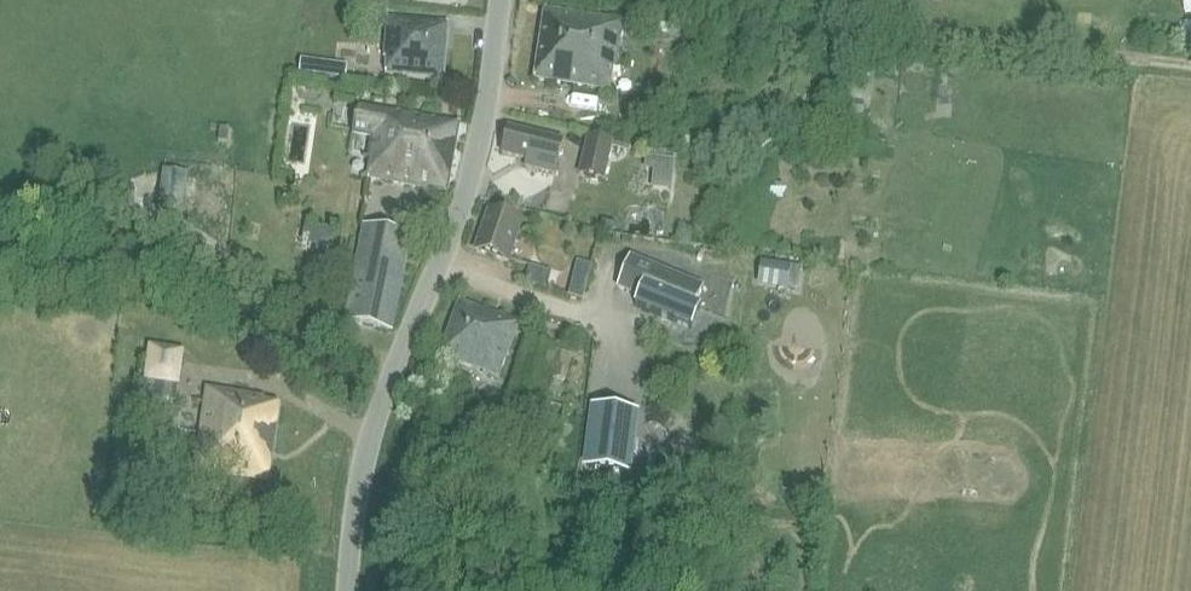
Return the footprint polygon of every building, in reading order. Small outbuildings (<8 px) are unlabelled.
[(813,8),(795,6),(794,23),(812,24),(813,8)] [(630,34),(631,25),(543,13),(533,80),(610,91),(613,69),(618,70),(623,33),(630,34)] [(445,79),(450,27),(394,21),(390,58),(394,59),(392,74),(445,79)] [(358,108),(353,137),(374,141),(370,162),(373,163),(370,181),(446,194),(458,125),(379,112),(358,108)] [(563,139),(542,135),(509,128),(504,154),(529,158),(527,166),(556,172),(563,139)] [(605,175),(612,138),(588,133),(581,170),(605,175)] [(299,202),(280,199),(278,216),(297,218),(299,202)] [(522,222),(492,211),(478,251),(508,262),(522,222)] [(393,330),(412,236),(363,226),(344,321),(393,330)] [(618,288),(639,297),(635,307),(691,330),(700,309),(695,307),(703,288),(630,258),(618,288)] [(498,376),(518,323),(460,302),(440,355),(498,376)] [(572,356),(560,352),(525,342),(509,403),(543,413),(553,378),(565,381),(572,356)] [(185,350),(148,345),(143,381),(146,382),(143,398),(175,402),(177,386),(179,387),(185,350)] [(264,397),(206,388),(194,471),(270,482),(282,404),(264,402),(264,397)] [(595,411),(588,469),(626,474),(633,416),(595,411)]
